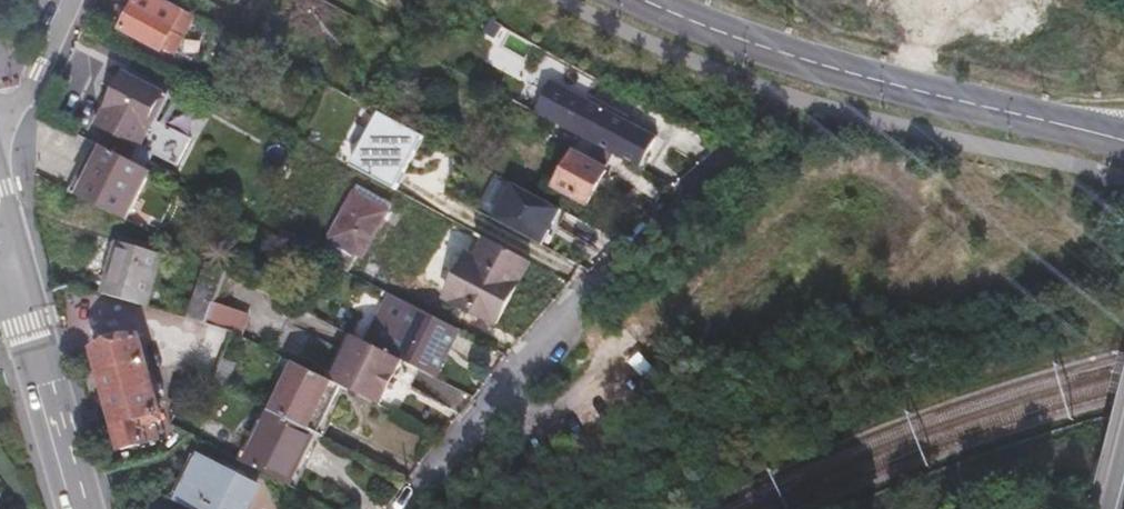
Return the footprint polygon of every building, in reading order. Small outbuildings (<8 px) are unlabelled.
[(120,28),(159,48),(180,9),(164,0),(134,0),(120,28)] [(503,27),(488,59),(518,74),(533,42),(503,27)] [(555,66),(590,86),(594,78),(592,77),(559,59),(555,66)] [(584,96),(590,86),(555,66),(548,80),(540,96),(532,112),(573,134),(579,123),(621,144),(641,155),(652,135),(584,96)] [(97,124),(89,141),(92,142),(131,162),(139,147),(148,128),(144,126),(162,92),(122,71),(95,123),(97,124)] [(540,96),(548,80),(537,73),(528,89),(540,96)] [(532,112),(540,96),(528,89),(519,105),(532,112)] [(420,137),(376,113),(348,165),(392,189),(420,137)] [(153,131),(148,128),(139,147),(175,165),(189,139),(158,123),(153,131)] [(607,152),(614,156),(621,144),(579,123),(573,134),(575,136),(607,152)] [(600,166),(607,152),(575,136),(548,184),(581,202),(602,168),(600,166)] [(92,142),(68,191),(126,220),(150,171),(131,162),(92,142)] [(395,204),(358,184),(355,190),(392,211),(395,204)] [(560,211),(512,185),(493,221),(542,246),(549,232),(547,231),(550,224),(553,225),(560,211)] [(365,261),(392,211),(355,190),(328,240),(329,240),(359,257),(365,261)] [(495,324),(530,261),(478,234),(445,298),(495,324)] [(116,237),(99,292),(145,306),(161,251),(116,237)] [(351,272),(359,257),(329,240),(321,257),(351,272)] [(215,263),(208,260),(188,318),(204,323),(225,268),(215,263)] [(416,363),(438,374),(462,328),(393,293),(370,341),(406,359),(416,363)] [(207,378),(233,332),(219,328),(207,347),(192,339),(179,364),(191,370),(207,378)] [(344,387),(382,406),(392,386),(398,375),(406,359),(370,341),(356,334),(332,381),(344,387)] [(137,336),(92,349),(120,450),(157,440),(153,424),(160,421),(137,336)] [(273,412),(319,436),(344,387),(332,381),(312,371),(298,364),(273,412)] [(404,378),(398,375),(392,386),(398,388),(404,378)] [(292,488),(319,436),(273,412),(246,464),(292,488)] [(178,503),(189,508),(247,508),(257,488),(200,460),(178,503)]
